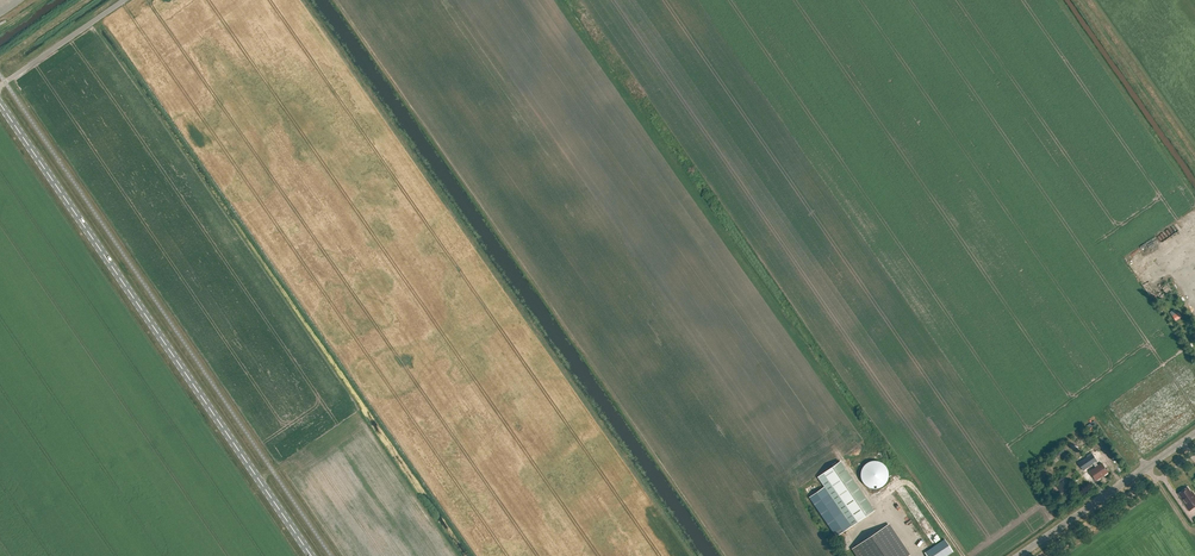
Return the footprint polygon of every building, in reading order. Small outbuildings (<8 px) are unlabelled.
[(1092,454),(1078,463),(1083,471),(1093,464),(1096,467),(1098,466),(1096,462),(1097,461),(1092,454)] [(851,526),(874,511),(840,461),(817,477),(824,487),(809,497),(836,537),(851,527),(851,526)] [(871,488),(875,489),(879,488),(882,486),(885,484),(887,480),(888,476),(888,472),(887,469),(885,465),(882,463),(878,461),(874,461),(870,461),(867,463),(864,466),(862,469),(861,473),(861,477),(862,481),(864,484),(867,487),(871,488)] [(1090,472),(1096,481),(1108,472),(1102,463),(1098,466),(1096,467),(1094,469),(1090,472)] [(1066,479),(1060,483),(1064,490),(1070,486),(1066,479)] [(1179,494),(1181,498),(1185,504),(1184,504),(1189,511),(1194,507),(1194,495),(1193,492),(1192,492),(1188,487),(1179,494)] [(852,549),(857,555),(908,555),(909,555),(888,524),(852,549)] [(927,555),(946,555),(953,551),(945,539),(924,553),(927,555)]
